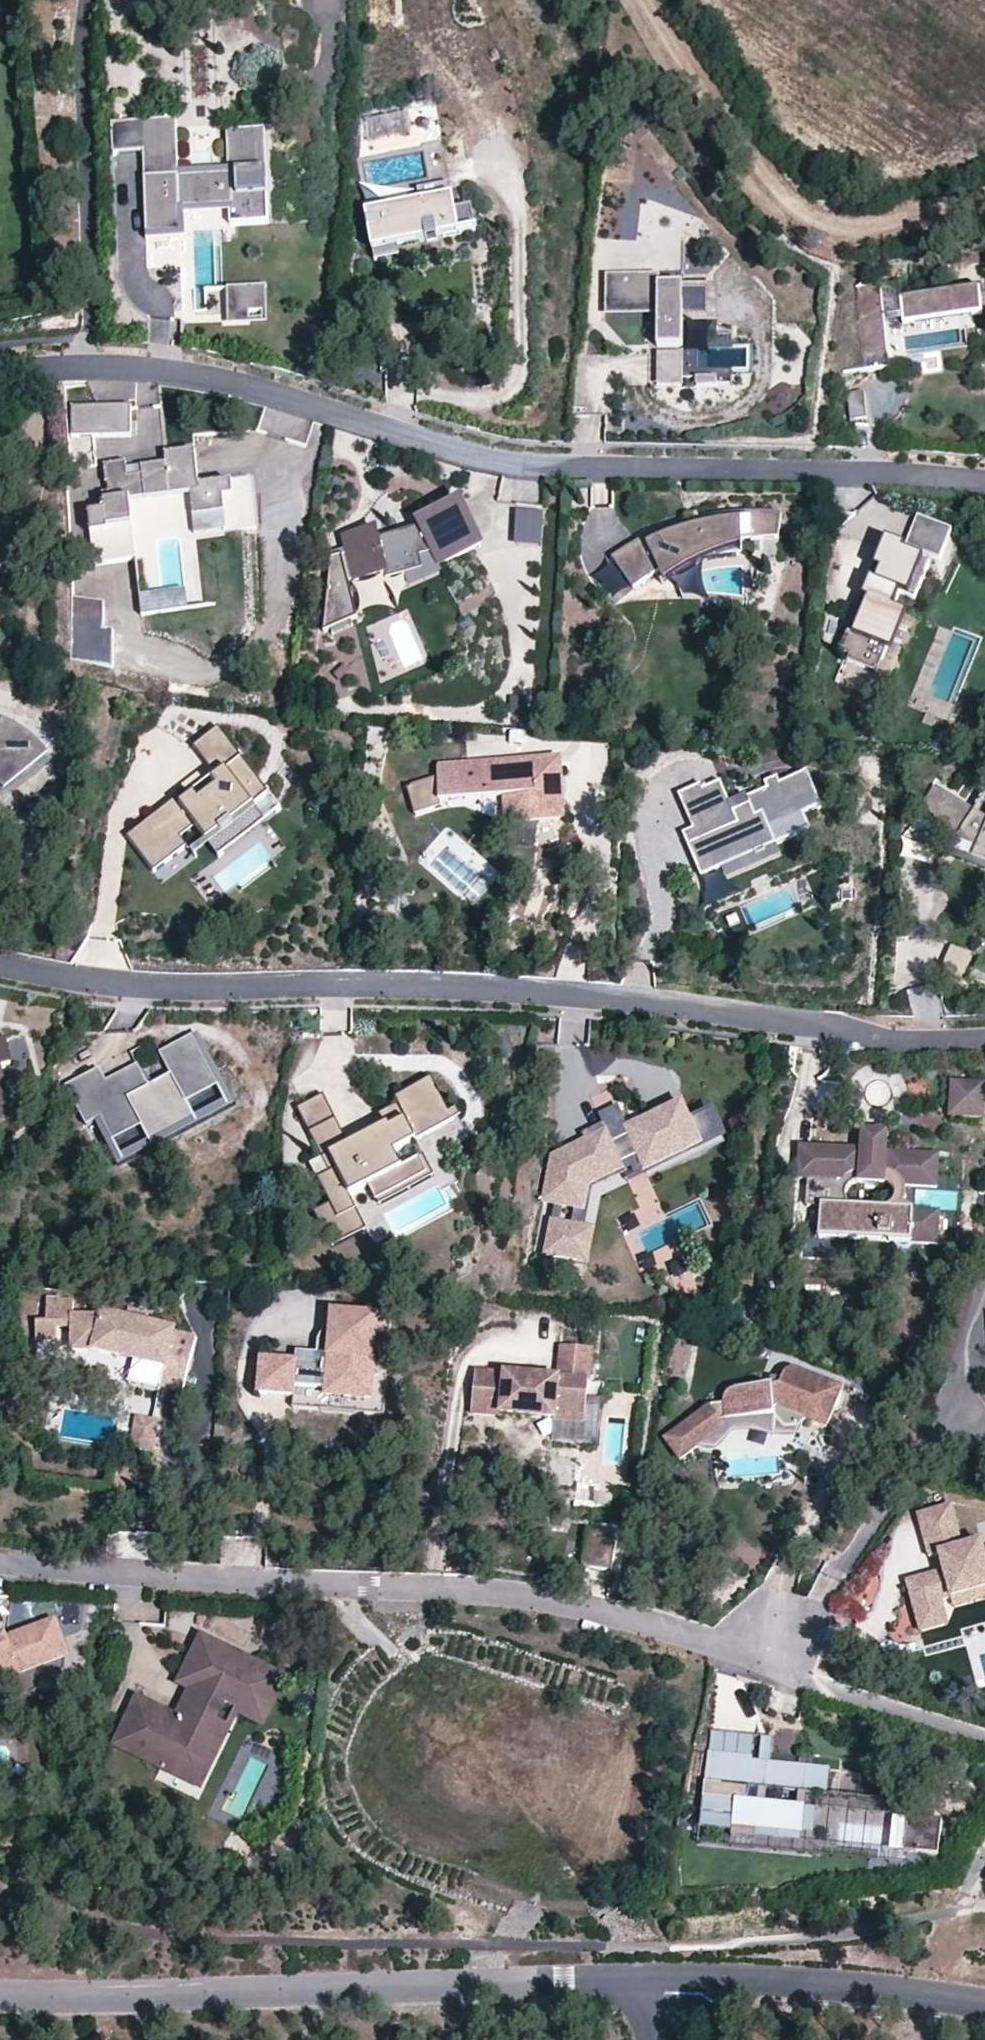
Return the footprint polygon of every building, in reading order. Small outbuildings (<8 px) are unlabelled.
[(265,130),(227,132),(229,170),(229,174),(179,176),(179,172),(177,120),(143,121),(144,151),(145,192),(147,234),(185,233),(185,214),(185,208),(230,207),(230,213),(231,225),(269,224),(265,130)] [(112,152),(144,151),(143,121),(111,122),(112,152)] [(444,238),(476,232),(472,207),(456,210),(451,185),(418,191),(420,204),(422,212),(412,214),(410,206),(367,214),(375,260),(388,258),(400,256),(398,246),(396,233),(442,224),(444,238)] [(412,214),(422,212),(420,204),(410,206),(412,214)] [(398,246),(444,238),(442,224),(396,233),(398,246)] [(660,277),(606,276),(605,316),(658,317),(658,349),(683,349),(684,324),(684,319),(708,320),(709,294),(684,293),(684,288),(660,287),(660,277)] [(881,287),(856,290),(865,372),(890,369),(885,322),(884,314),(881,287)] [(718,289),(684,288),(684,293),(709,294),(708,320),(684,319),(684,324),(718,325),(718,289)] [(903,320),(903,324),(982,315),(980,288),(900,297),(902,312),(903,320)] [(231,290),(232,322),(249,322),(249,314),(264,314),(263,289),(231,290)] [(884,314),(885,322),(903,320),(902,312),(884,314)] [(683,352),(658,351),(657,387),(683,388),(683,352)] [(847,393),(850,421),(869,419),(866,391),(847,393)] [(131,434),(132,404),(72,405),(71,434),(131,434)] [(8,436),(0,419),(0,440),(8,436)] [(166,452),(167,462),(142,465),(143,474),(128,475),(126,460),(104,462),(106,480),(108,480),(108,489),(102,490),(103,501),(96,502),(96,508),(89,509),(93,561),(136,557),(131,497),(145,495),(145,497),(192,492),(196,534),(257,528),(252,478),(199,483),(198,464),(196,449),(166,452)] [(515,500),(518,480),(503,477),(499,497),(515,500)] [(376,528),(344,536),(355,579),(384,572),(386,579),(405,574),(423,570),(420,557),(433,553),(439,565),(481,544),(460,501),(418,522),(420,527),(378,537),(376,528)] [(542,544),(544,510),(517,508),(514,542),(542,544)] [(612,557),(634,588),(646,580),(660,572),(680,560),(703,551),(716,547),(728,544),(742,542),(742,548),(742,556),(753,556),(753,542),(764,541),(780,540),(782,517),(754,514),(725,515),(715,517),(694,521),(678,525),(646,537),(631,545),(623,550),(612,557)] [(951,531),(913,516),(902,544),(941,559),(951,531)] [(680,560),(660,572),(665,582),(686,569),(698,563),(723,553),(742,548),(742,542),(728,544),(716,547),(703,551),(680,560)] [(916,600),(930,564),(885,545),(864,598),(874,602),(860,635),(849,631),(840,653),(851,657),(849,663),(878,674),(904,613),(894,609),(900,593),(916,600)] [(355,579),(348,552),(331,556),(318,629),(324,627),(347,619),(353,617),(344,582),(355,579)] [(433,553),(420,557),(423,570),(405,574),(409,591),(445,578),(439,565),(433,553)] [(185,607),(182,587),(139,592),(142,612),(185,607)] [(74,599),(73,663),(107,664),(108,600),(74,599)] [(349,624),(347,619),(324,627),(325,632),(349,624)] [(6,793),(51,758),(34,740),(17,728),(4,721),(1,729),(0,732),(0,787),(6,793)] [(191,752),(213,781),(242,758),(221,730),(191,752)] [(51,758),(6,793),(0,787),(0,821),(2,821),(9,821),(13,820),(17,816),(24,807),(45,791),(52,779),(59,771),(51,758)] [(196,794),(166,816),(161,810),(127,836),(154,872),(188,846),(181,837),(196,826),(208,843),(222,832),(224,835),(234,827),(232,824),(270,796),(242,758),(213,781),(221,791),(212,798),(203,805),(196,794)] [(561,769),(560,761),(545,762),(545,770),(561,769)] [(562,794),(561,769),(545,770),(545,762),(437,767),(437,777),(439,800),(442,800),(505,797),(506,797),(506,796),(510,797),(506,818),(506,823),(563,820),(562,794)] [(747,797),(750,804),(733,812),(729,801),(721,781),(704,789),(702,784),(678,794),(693,829),(683,833),(701,877),(722,868),(718,859),(737,851),(741,860),(777,845),(811,831),(804,815),(822,807),(815,790),(807,772),(780,783),(778,778),(765,783),(767,788),(747,797)] [(439,800),(437,777),(407,786),(416,813),(442,805),(442,800),(439,800)] [(704,789),(721,781),(719,777),(702,784),(704,789)] [(958,839),(960,836),(977,848),(973,860),(984,865),(984,819),(936,787),(918,814),(939,828),(958,839)] [(747,797),(746,794),(729,801),(733,812),(750,804),(747,797)] [(282,811),(270,796),(232,824),(234,827),(224,835),(222,832),(208,843),(220,858),(282,811)] [(960,836),(958,839),(947,855),(984,871),(984,865),(973,860),(977,848),(960,836)] [(726,879),(782,856),(777,845),(741,860),(737,851),(718,859),(722,868),(726,879)] [(952,947),(944,969),(964,976),(972,955),(952,947)] [(973,982),(984,984),(984,971),(975,969),(973,982)] [(218,1085),(193,1038),(161,1055),(173,1078),(150,1089),(143,1076),(133,1082),(128,1072),(107,1083),(103,1074),(83,1084),(92,1100),(77,1107),(87,1127),(101,1120),(112,1140),(141,1125),(151,1143),(195,1120),(186,1102),(218,1085)] [(11,1063),(5,1039),(0,1042),(0,1065),(11,1063)] [(11,1109),(0,1066),(0,1111),(11,1109)] [(143,1076),(138,1067),(128,1072),(133,1082),(143,1076)] [(83,1084),(103,1074),(100,1070),(67,1088),(77,1107),(92,1100),(83,1084)] [(454,1122),(433,1079),(395,1099),(399,1105),(407,1121),(392,1128),(389,1124),(385,1126),(373,1132),(380,1145),(356,1157),(337,1118),(310,1132),(330,1172),(317,1178),(331,1204),(320,1209),(328,1224),(356,1210),(349,1196),(368,1186),(402,1168),(395,1152),(431,1134),(454,1122)] [(948,1118),(984,1120),(984,1108),(984,1083),(949,1082),(948,1118)] [(227,1103),(218,1085),(186,1102),(195,1120),(227,1103)] [(298,1108),(310,1132),(337,1118),(324,1094),(298,1108)] [(579,1210),(584,1182),(641,1155),(645,1164),(663,1155),(666,1162),(683,1154),(724,1135),(716,1116),(695,1126),(692,1119),(684,1103),(629,1128),(633,1138),(614,1147),(603,1125),(583,1135),(586,1142),(553,1157),(544,1203),(556,1205),(545,1254),(576,1261),(583,1228),(575,1226),(560,1224),(563,1207),(579,1210)] [(385,1126),(389,1124),(392,1128),(407,1121),(399,1105),(379,1115),(385,1126)] [(600,1118),(603,1125),(614,1147),(633,1138),(629,1128),(619,1108),(600,1118)] [(0,1111),(0,1123),(13,1120),(11,1109),(0,1111)] [(692,1119),(695,1126),(716,1116),(713,1110),(692,1119)] [(431,1134),(439,1150),(463,1138),(454,1122),(431,1134)] [(122,1159),(151,1143),(141,1125),(112,1140),(122,1159)] [(886,1163),(886,1152),(888,1133),(866,1132),(864,1151),(864,1162),(886,1163)] [(938,1245),(941,1213),(915,1211),(905,1205),(907,1195),(904,1185),(938,1188),(940,1157),(886,1152),(886,1163),(864,1162),(864,1151),(832,1148),(801,1146),(799,1178),(810,1179),(808,1205),(821,1206),(819,1236),(938,1245)] [(683,1154),(666,1162),(663,1155),(645,1164),(652,1178),(686,1162),(683,1154)] [(594,1188),(645,1164),(641,1155),(584,1182),(579,1210),(575,1226),(583,1228),(585,1228),(594,1188)] [(424,1157),(402,1168),(368,1186),(379,1205),(435,1176),(424,1157)] [(332,1249),(367,1231),(356,1210),(328,1224),(320,1209),(313,1213),(332,1249)] [(583,1228),(576,1261),(587,1263),(594,1230),(585,1228),(583,1228)] [(172,1388),(183,1391),(196,1338),(144,1325),(128,1321),(103,1315),(102,1319),(73,1319),(73,1304),(46,1304),(46,1324),(36,1324),(36,1342),(57,1342),(57,1329),(73,1329),(73,1353),(94,1352),(119,1359),(120,1354),(135,1358),(134,1362),(166,1371),(162,1386),(172,1388)] [(130,1311),(128,1321),(144,1325),(147,1316),(130,1311)] [(319,1354),(331,1355),(334,1333),(335,1313),(320,1340),(319,1354)] [(360,1315),(335,1313),(334,1333),(358,1335),(360,1315)] [(377,1336),(379,1316),(360,1315),(358,1335),(334,1333),(331,1355),(319,1354),(298,1352),(298,1362),(264,1359),(261,1393),(295,1396),(295,1387),(329,1390),(328,1396),(372,1400),(377,1336)] [(393,1318),(379,1316),(377,1336),(391,1338),(393,1318)] [(564,1380),(593,1383),(597,1353),(567,1350),(564,1380)] [(589,1425),(593,1383),(564,1380),(480,1371),(477,1406),(506,1409),(506,1415),(525,1417),(559,1420),(558,1422),(589,1425)] [(827,1429),(842,1391),(798,1374),(794,1373),(787,1376),(783,1382),(780,1390),(733,1391),(729,1395),(726,1399),(726,1406),(713,1406),(666,1440),(681,1460),(697,1448),(726,1427),(719,1420),(729,1417),(729,1421),(775,1415),(777,1420),(779,1422),(783,1426),(792,1428),(800,1427),(803,1425),(808,1421),(827,1429)] [(295,1396),(294,1407),(384,1414),(385,1401),(372,1400),(328,1396),(329,1390),(295,1387),(295,1396)] [(506,1409),(477,1406),(476,1413),(505,1416),(506,1415),(506,1409)] [(777,1420),(775,1415),(729,1421),(729,1417),(719,1420),(726,1427),(697,1448),(708,1451),(714,1451),(720,1449),(729,1438),(734,1435),(740,1433),(753,1433),(767,1436),(771,1439),(774,1438),(793,1439),(799,1435),(801,1433),(803,1428),(803,1425),(800,1427),(792,1428),(783,1426),(779,1422),(777,1420)] [(151,1456),(157,1423),(133,1419),(128,1453),(151,1456)] [(919,1515),(930,1557),(941,1555),(943,1562),(945,1571),(908,1581),(917,1616),(944,1608),(942,1602),(953,1599),(984,1590),(984,1552),(982,1543),(963,1548),(951,1506),(919,1515)] [(618,1534),(588,1529),(582,1567),(612,1572),(618,1534)] [(984,1600),(984,1590),(953,1599),(956,1608),(984,1600)] [(944,1608),(917,1616),(922,1633),(948,1625),(944,1608)] [(67,1656),(55,1623),(6,1640),(5,1637),(0,1639),(0,1678),(17,1672),(18,1673),(67,1656)] [(318,1653),(319,1639),(303,1639),(303,1652),(318,1653)] [(265,1722),(286,1679),(207,1640),(186,1683),(196,1688),(204,1692),(196,1707),(189,1703),(180,1720),(154,1706),(141,1700),(119,1742),(147,1757),(153,1745),(167,1752),(161,1763),(189,1778),(219,1719),(227,1703),(265,1722)] [(17,1672),(0,1678),(0,1689),(21,1682),(18,1673),(17,1672)] [(196,1688),(189,1703),(196,1707),(204,1692),(196,1688)] [(232,1725),(219,1719),(189,1778),(202,1785),(232,1725)] [(712,1732),(709,1752),(749,1756),(751,1736),(712,1732)] [(153,1745),(147,1757),(161,1763),(167,1752),(153,1745)] [(749,1756),(709,1752),(705,1798),(736,1801),(732,1837),(756,1839),(757,1830),(803,1834),(807,1794),(824,1796),(827,1769),(766,1762),(765,1772),(755,1771),(756,1761),(749,1761),(749,1756)] [(756,1761),(755,1771),(765,1772),(766,1762),(756,1761)] [(904,1826),(901,1855),(914,1856),(917,1828),(904,1826)]
